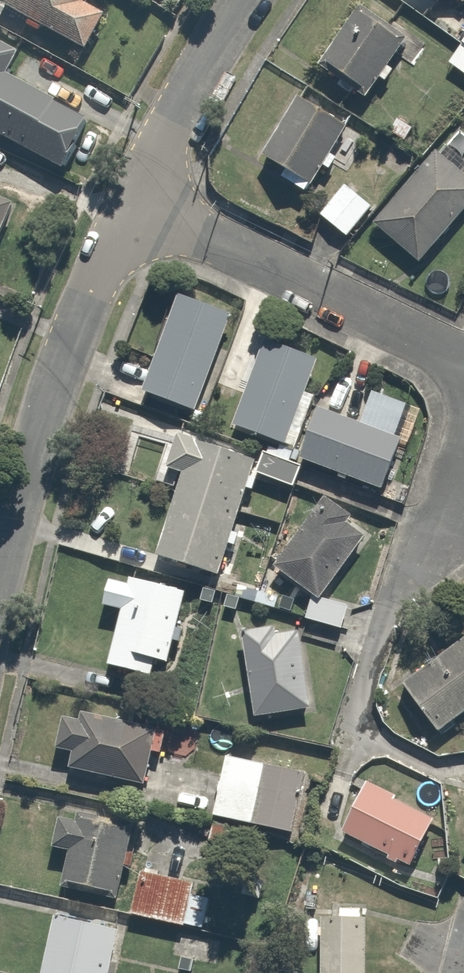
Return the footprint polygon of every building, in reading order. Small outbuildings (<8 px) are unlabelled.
[(38,34),(43,26),(84,49),(111,0),(0,0),(0,3),(27,17),(22,26),(38,34)] [(401,35),(357,6),(316,67),(360,97),(401,35)] [(463,73),(463,44),(461,42),(448,62),(463,73)] [(58,164),(81,114),(1,78),(14,49),(0,43),(0,137),(58,164)] [(347,120),(296,90),(258,155),(309,184),(347,120)] [(369,219),(413,259),(463,202),(463,177),(432,149),(369,219)] [(343,177),(317,210),(345,231),(370,198),(343,177)] [(10,197),(0,193),(0,222),(10,197)] [(174,294),(137,386),(187,406),(224,315),(174,294)] [(262,338),(228,420),(278,441),(312,359),(262,338)] [(396,436),(314,407),(298,456),(379,484),(396,436)] [(178,470),(153,554),(214,572),(248,452),(176,431),(166,466),(178,470)] [(298,464),(260,450),(254,473),(293,483),(298,464)] [(348,601),(319,591),(358,533),(342,522),(348,513),(317,491),(267,566),(301,589),(294,611),(339,627),(348,601)] [(120,607),(106,662),(158,675),(179,588),(128,575),(126,580),(105,575),(99,602),(120,607)] [(274,635),(272,624),(238,629),(251,715),(307,706),(296,632),(274,635)] [(400,686),(438,734),(463,713),(463,636),(400,686)] [(152,714),(75,705),(73,715),(57,713),(52,750),(69,752),(67,772),(144,781),(152,714)] [(244,858),(253,823),(288,831),(303,771),(223,752),(208,812),(200,848),(244,858)] [(427,811),(363,780),(338,831),(402,862),(427,811)] [(63,848),(57,888),(115,897),(127,825),(51,813),(46,845),(63,848)] [(214,883),(134,867),(125,913),(205,929),(214,883)] [(51,905),(38,972),(106,972),(117,918),(51,905)] [(316,916),(315,972),(360,972),(361,916),(316,916)]
